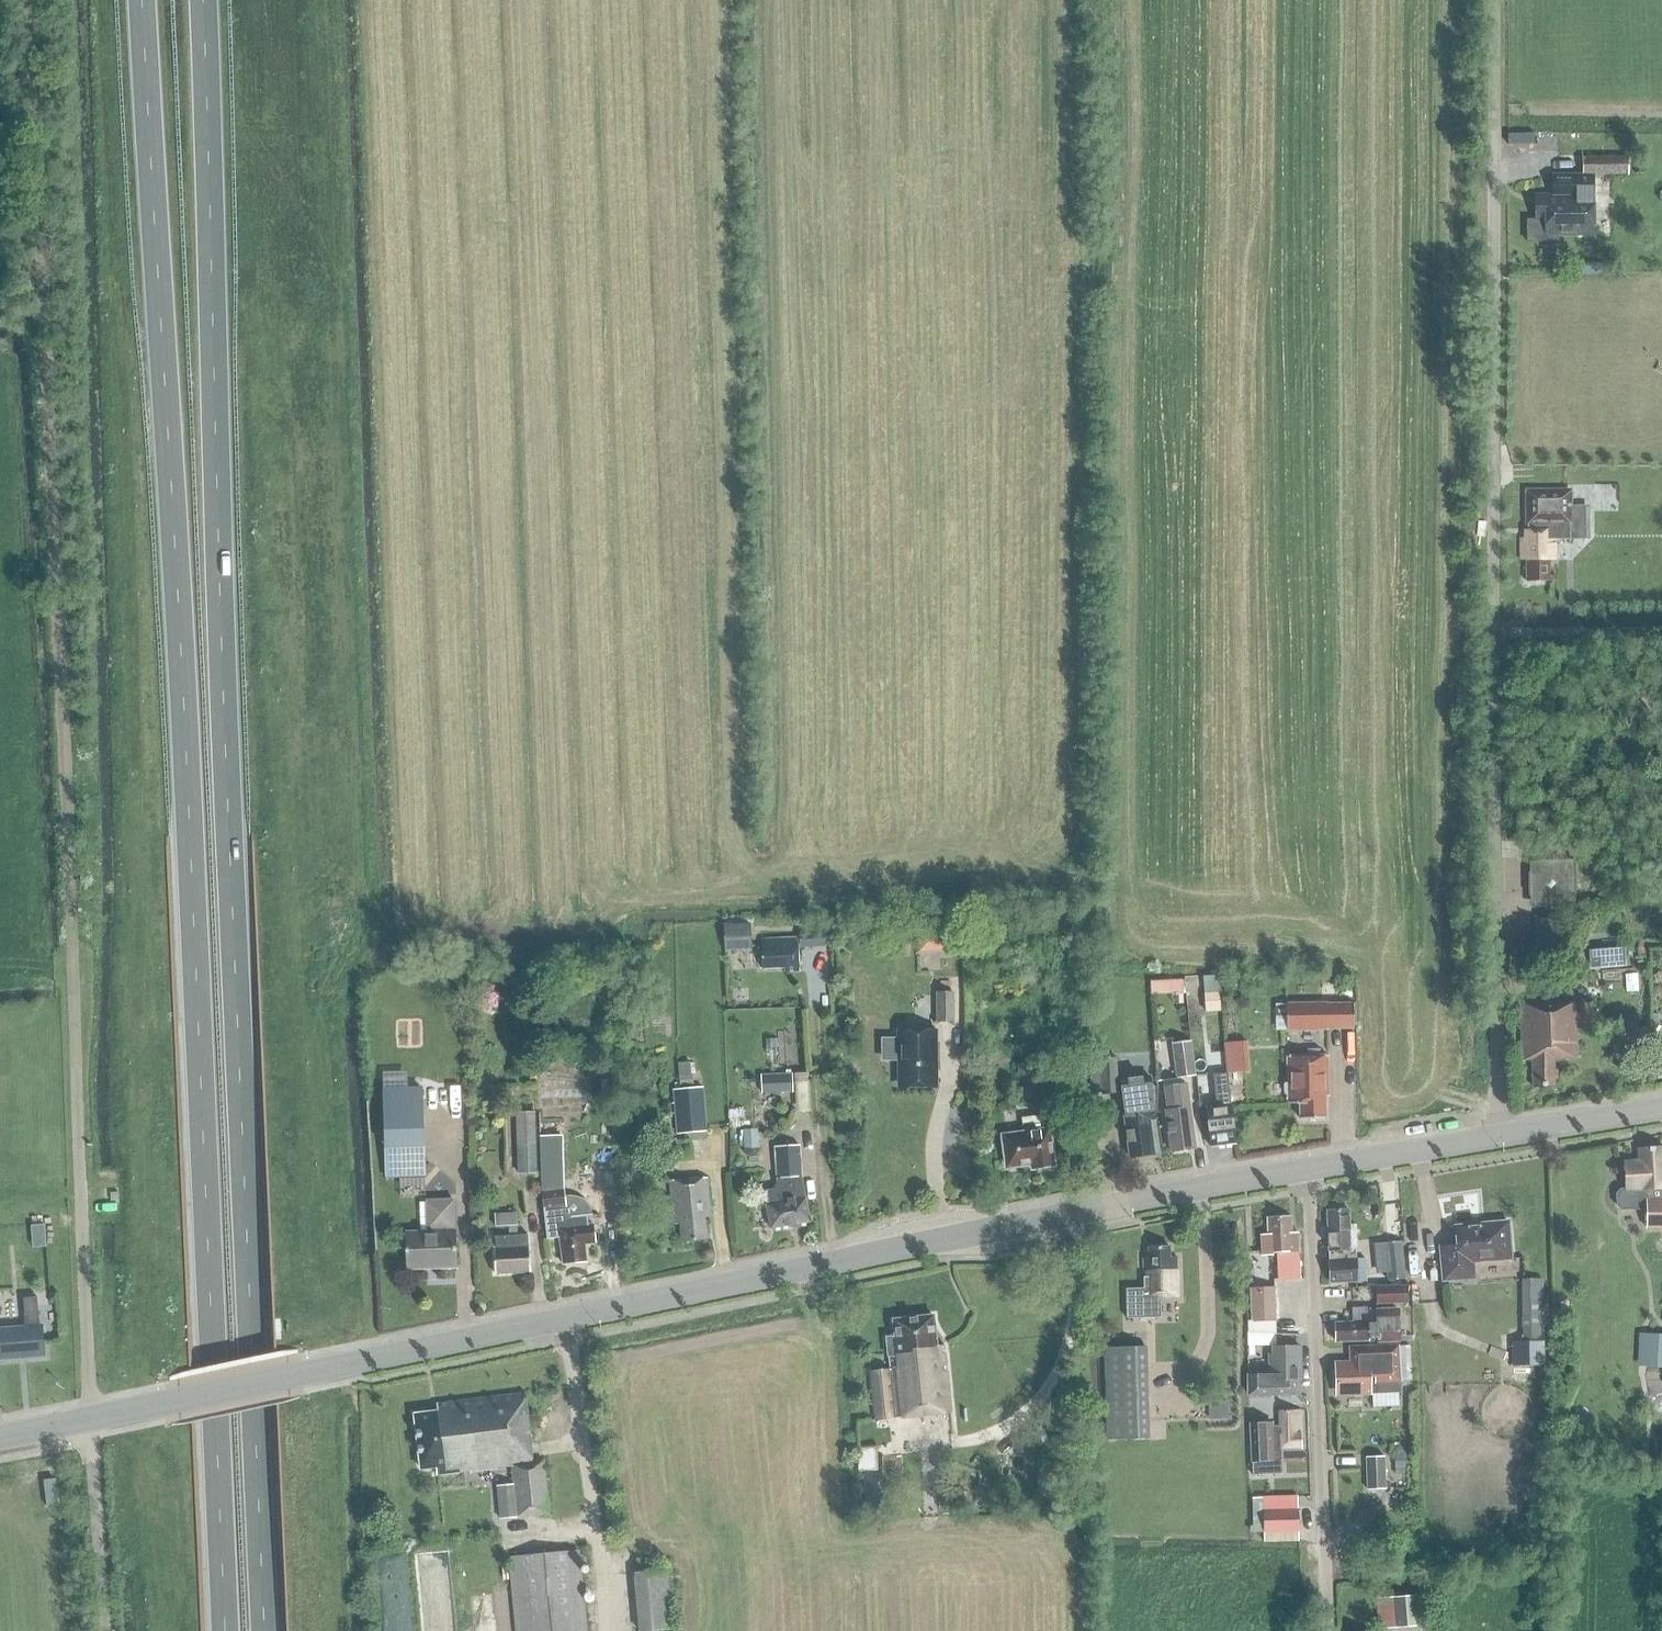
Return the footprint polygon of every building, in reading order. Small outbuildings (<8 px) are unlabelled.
[(1611,157),(1611,174),(1627,174),(1627,157),(1611,157)] [(1526,220),(1526,241),(1557,241),(1557,235),(1575,235),(1592,235),(1592,174),(1582,175),(1559,175),(1553,175),(1553,195),(1543,195),(1537,195),(1535,195),(1535,197),(1535,203),(1535,220),(1526,220)] [(1525,560),(1526,581),(1550,581),(1550,560),(1557,560),(1557,539),(1569,538),(1569,495),(1527,495),(1527,524),(1530,525),(1530,539),(1518,539),(1518,560),(1525,560)] [(1601,845),(1584,845),(1584,858),(1602,858),(1601,845)] [(1529,908),(1564,907),(1576,907),(1575,859),(1528,860),(1529,908)] [(752,950),(750,923),(722,925),(724,951),(752,950)] [(813,931),(803,932),(804,948),(814,947),(813,931)] [(953,951),(951,931),(918,933),(919,953),(953,951)] [(799,971),(797,936),(761,937),(763,968),(782,967),(782,972),(799,971)] [(1593,949),(1593,966),(1629,964),(1628,947),(1593,949)] [(1637,973),(1624,974),(1625,986),(1638,984),(1637,973)] [(1220,975),(1202,976),(1205,1013),(1221,1011),(1219,993),(1221,992),(1220,975)] [(1182,980),(1170,980),(1171,994),(1182,993),(1182,980)] [(1223,980),(1223,990),(1236,991),(1237,980),(1223,980)] [(938,994),(938,1023),(954,1023),(954,994),(938,994)] [(1558,1002),(1520,1003),(1521,1060),(1532,1060),(1532,1086),(1554,1086),(1555,1061),(1577,1060),(1576,1030),(1592,1029),(1592,1006),(1558,1007),(1558,1002)] [(1286,1005),(1286,1031),(1353,1030),(1353,1004),(1286,1005)] [(898,1032),(899,1087),(936,1086),(935,1032),(898,1032)] [(1195,1075),(1192,1041),(1173,1043),(1176,1077),(1180,1077),(1195,1075)] [(1224,1043),(1227,1073),(1249,1071),(1247,1041),(1224,1043)] [(1299,1098),(1299,1120),(1324,1120),(1325,1098),(1328,1098),(1328,1057),(1286,1058),(1287,1084),(1284,1086),(1284,1094),(1287,1096),(1287,1098),(1299,1098)] [(1103,1059),(1104,1094),(1120,1094),(1118,1059),(1103,1059)] [(690,1062),(677,1063),(680,1089),(693,1088),(692,1075),(691,1075),(690,1062)] [(792,1074),(761,1075),(761,1094),(793,1093),(792,1074)] [(1234,1144),(1227,1075),(1214,1076),(1217,1107),(1205,1109),(1209,1147),(1234,1144)] [(1125,1118),(1130,1158),(1154,1154),(1149,1116),(1155,1115),(1150,1080),(1122,1083),(1126,1118),(1125,1118)] [(1184,1084),(1164,1087),(1167,1111),(1163,1112),(1169,1152),(1193,1149),(1184,1084)] [(673,1090),(677,1134),(707,1131),(703,1087),(693,1088),(680,1089),(673,1090)] [(422,1089),(383,1090),(385,1146),(424,1145),(422,1089)] [(515,1112),(518,1174),(537,1173),(535,1111),(515,1112)] [(744,1111),(728,1112),(729,1121),(744,1120),(744,1111)] [(1045,1131),(1043,1116),(1024,1119),(1026,1134),(1004,1137),(1008,1168),(1032,1164),(1033,1170),(1054,1167),(1049,1130),(1045,1131)] [(561,1136),(539,1137),(541,1191),(563,1189),(561,1136)] [(802,1185),(801,1177),(800,1144),(774,1147),(777,1188),(764,1190),(770,1228),(808,1223),(802,1185)] [(1619,1188),(1615,1193),(1616,1205),(1621,1209),(1635,1208),(1641,1201),(1645,1201),(1645,1228),(1661,1228),(1661,1147),(1638,1148),(1638,1161),(1624,1161),(1625,1188),(1619,1188)] [(424,1158),(398,1159),(399,1170),(424,1169),(424,1158)] [(709,1215),(706,1178),(669,1181),(672,1224),(679,1223),(680,1241),(707,1238),(705,1215),(709,1215)] [(564,1197),(563,1189),(541,1191),(547,1240),(560,1239),(564,1265),(588,1262),(585,1244),(597,1243),(594,1224),(587,1225),(585,1215),(591,1214),(590,1209),(588,1204),(584,1201),(579,1198),(574,1196),(570,1196),(564,1197)] [(611,1214),(622,1213),(619,1189),(608,1190),(611,1214)] [(405,1253),(407,1253),(407,1269),(456,1267),(454,1231),(452,1200),(426,1201),(428,1232),(406,1233),(407,1249),(405,1249),(405,1253)] [(1349,1210),(1328,1211),(1330,1283),(1357,1282),(1366,1281),(1365,1259),(1356,1259),(1355,1225),(1350,1226),(1349,1210)] [(517,1235),(516,1212),(494,1214),(495,1226),(508,1226),(509,1236),(496,1236),(496,1249),(493,1249),(495,1275),(530,1273),(527,1235),(517,1235)] [(1270,1219),(1270,1234),(1261,1235),(1261,1254),(1280,1254),(1281,1273),(1279,1273),(1279,1280),(1299,1279),(1297,1233),(1290,1234),(1290,1218),(1270,1219)] [(1456,1227),(1458,1251),(1441,1252),(1444,1281),(1474,1278),(1473,1263),(1512,1259),(1508,1222),(1456,1227)] [(1405,1278),(1402,1242),(1383,1243),(1386,1280),(1405,1278)] [(1144,1289),(1125,1290),(1126,1318),(1159,1317),(1159,1298),(1178,1297),(1176,1257),(1169,1258),(1169,1247),(1149,1247),(1149,1258),(1142,1258),(1144,1289)] [(1408,1303),(1407,1285),(1375,1286),(1376,1304),(1408,1303)] [(1251,1321),(1247,1321),(1248,1332),(1276,1333),(1274,1287),(1250,1288),(1251,1321)] [(38,1323),(36,1295),(23,1296),(25,1324),(0,1326),(0,1360),(44,1356),(41,1323),(38,1323)] [(1543,1300),(1525,1300),(1526,1341),(1526,1365),(1544,1365),(1543,1341),(1543,1300)] [(1369,1308),(1352,1309),(1353,1320),(1369,1319),(1370,1319),(1370,1311),(1369,1308)] [(1397,1345),(1396,1314),(1377,1315),(1377,1326),(1369,1327),(1369,1319),(1353,1320),(1352,1319),(1352,1326),(1334,1326),(1334,1343),(1370,1342),(1370,1339),(1377,1339),(1378,1346),(1397,1345)] [(888,1368),(870,1370),(876,1419),(949,1411),(942,1345),(935,1346),(931,1315),(892,1319),(894,1337),(885,1338),(888,1368)] [(1247,1391),(1247,1395),(1271,1395),(1294,1395),(1300,1395),(1300,1380),(1302,1380),(1302,1344),(1272,1345),(1272,1353),(1268,1353),(1268,1373),(1247,1373),(1247,1378),(1247,1391)] [(1104,1348),(1107,1440),(1150,1439),(1148,1347),(1104,1348)] [(1397,1393),(1395,1348),(1348,1350),(1349,1361),(1335,1362),(1337,1396),(1397,1393)] [(510,1464),(512,1485),(514,1485),(517,1517),(516,1517),(516,1518),(548,1514),(542,1461),(533,1462),(525,1395),(435,1405),(436,1411),(413,1414),(419,1469),(435,1467),(436,1472),(510,1464)] [(1272,1424),(1251,1425),(1252,1475),(1282,1475),(1281,1461),(1281,1460),(1281,1446),(1302,1446),(1301,1410),(1279,1411),(1279,1426),(1272,1426),(1272,1424)] [(1580,1435),(1567,1435),(1567,1448),(1580,1448),(1580,1435)] [(876,1447),(857,1448),(859,1470),(862,1470),(863,1485),(864,1503),(877,1502),(876,1484),(875,1469),(877,1469),(876,1447)] [(1367,1456),(1368,1489),(1385,1488),(1384,1456),(1367,1456)] [(517,1517),(514,1485),(512,1485),(497,1487),(500,1518),(516,1517),(517,1517)] [(1263,1497),(1252,1497),(1252,1511),(1253,1533),(1264,1532),(1264,1542),(1298,1541),(1298,1531),(1298,1509),(1263,1510),(1263,1497)] [(514,1630),(586,1630),(578,1551),(507,1558),(514,1630)] [(641,1630),(652,1630),(675,1629),(669,1569),(635,1572),(641,1630)] [(1375,1598),(1377,1629),(1435,1625),(1433,1594),(1375,1598)]
